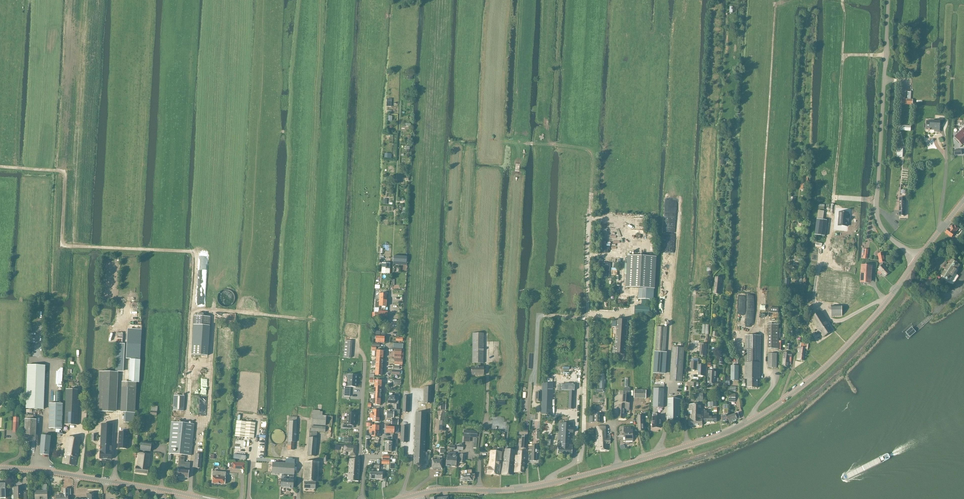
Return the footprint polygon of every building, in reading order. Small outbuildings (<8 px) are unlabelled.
[(943,125),(943,119),(937,119),(937,122),(926,121),(926,130),(934,130),(934,132),(940,132),(940,125),(943,125)] [(954,137),(962,146),(963,144),(963,125),(960,129),(961,131),(954,137)] [(838,225),(847,226),(848,212),(839,211),(838,225)] [(817,219),(815,234),(825,236),(827,220),(817,219)] [(951,237),(958,228),(955,226),(954,227),(951,226),(949,229),(948,229),(945,233),(951,237)] [(880,264),(881,267),(879,269),(880,270),(879,271),(878,273),(880,275),(882,273),(886,277),(890,272),(883,265),(883,263),(886,263),(884,253),(878,254),(880,264)] [(655,289),(657,257),(627,255),(626,287),(639,288),(638,299),(653,300),(654,289),(655,289)] [(952,260),(941,276),(949,281),(960,265),(952,260)] [(382,263),(381,273),(390,274),(390,264),(382,263)] [(872,266),(861,265),(860,283),(871,284),(872,266)] [(722,283),(722,278),(716,277),(714,294),(719,294),(721,283),(722,283)] [(842,316),(842,305),(840,305),(842,288),(842,283),(842,279),(836,278),(834,278),(833,283),(831,302),(832,306),(831,316),(842,316)] [(843,288),(842,304),(850,304),(851,280),(843,280),(843,288)] [(375,300),(375,308),(379,308),(379,306),(386,307),(386,302),(385,302),(386,301),(375,300)] [(823,337),(833,331),(820,312),(811,318),(823,337)] [(194,316),(193,325),(210,326),(210,317),(194,316)] [(617,322),(615,353),(625,354),(627,322),(617,322)] [(778,341),(774,341),(774,325),(768,325),(768,349),(774,349),(778,349),(778,341)] [(657,327),(655,352),(665,352),(667,327),(657,327)] [(376,336),(376,339),(375,342),(384,343),(384,336),(380,336),(380,331),(374,331),(374,336),(376,336)] [(471,367),(471,375),(483,375),(483,367),(480,367),(480,363),(483,363),(483,333),(472,333),(472,363),(474,363),(474,367),(471,367)] [(745,349),(745,363),(745,379),(747,379),(747,388),(757,388),(757,379),(760,379),(760,363),(760,349),(760,336),(745,336),(745,349)] [(371,346),(371,351),(376,351),(376,347),(380,347),(380,343),(372,343),(372,346),(371,346)] [(116,344),(115,372),(123,372),(125,344),(116,344)] [(191,355),(201,355),(208,356),(208,346),(201,346),(192,345),(191,355)] [(799,347),(797,360),(803,361),(804,354),(805,349),(808,349),(808,347),(805,346),(804,346),(800,346),(800,348),(799,347)] [(682,382),(684,348),(672,347),(670,381),(682,382)] [(395,349),(394,355),(394,359),(402,359),(403,359),(404,350),(402,349),(401,349),(395,349)] [(655,352),(653,374),(666,375),(667,353),(665,352),(655,352)] [(776,368),(776,353),(768,353),(768,368),(776,368)] [(784,353),(783,366),(788,367),(788,364),(791,365),(791,357),(792,354),(784,353)] [(129,382),(136,383),(139,383),(140,360),(139,360),(130,359),(129,382)] [(698,370),(698,376),(704,376),(704,365),(699,365),(699,362),(692,361),(691,370),(696,370),(698,370)] [(45,366),(28,365),(26,409),(44,409),(45,366)] [(738,381),(739,367),(739,366),(738,366),(731,366),(730,381),(738,381)] [(113,412),(115,372),(99,371),(98,412),(113,412)] [(345,387),(344,396),(349,396),(350,387),(356,387),(357,376),(348,375),(347,387),(345,387)] [(123,382),(122,412),(124,412),(124,423),(134,423),(134,421),(135,413),(135,408),(136,383),(129,382),(123,382)] [(654,391),(653,408),(663,408),(664,391),(665,385),(654,384),(654,391)] [(561,385),(561,390),(570,390),(570,391),(569,393),(574,393),(574,386),(561,385)] [(625,403),(624,405),(619,405),(619,410),(618,418),(624,419),(624,410),(629,411),(630,403),(630,395),(631,388),(630,388),(624,388),(623,394),(623,402),(625,403)] [(66,389),(64,425),(78,425),(79,400),(77,400),(78,390),(66,389)] [(551,415),(552,389),(542,389),(541,414),(551,415)] [(634,390),(634,398),(646,399),(646,391),(634,390)] [(388,396),(387,403),(394,404),(398,404),(398,398),(399,398),(400,395),(392,395),(392,397),(389,396),(388,396)] [(689,426),(694,426),(703,425),(703,404),(703,395),(696,396),(696,404),(689,404),(689,426)] [(174,396),(173,410),(184,411),(184,396),(174,396)] [(679,417),(680,399),(678,399),(677,399),(668,399),(668,426),(679,426),(679,417)] [(50,403),(49,419),(49,429),(62,429),(63,409),(63,404),(50,403)] [(392,418),(393,418),(393,413),(395,413),(395,410),(391,409),(390,412),(387,411),(386,418),(392,418)] [(717,422),(716,417),(708,417),(709,414),(707,414),(707,411),(705,411),(705,410),(704,410),(704,417),(704,422),(717,422)] [(342,425),(342,428),(348,428),(348,426),(355,426),(355,413),(347,413),(346,425),(342,425)] [(416,413),(413,465),(424,465),(424,457),(427,457),(427,452),(424,452),(426,413),(416,413)] [(729,423),(737,419),(740,418),(738,413),(727,417),(729,423)] [(652,417),(652,428),(653,428),(661,428),(661,418),(657,417),(657,414),(653,414),(653,417),(652,417)] [(312,415),(312,425),(325,426),(326,416),(322,416),(312,415)] [(592,415),(591,423),(602,423),(602,415),(592,415)] [(296,442),(297,417),(289,417),(288,450),(294,450),(294,442),(296,442)] [(35,441),(36,423),(33,423),(33,421),(25,420),(25,443),(30,444),(30,441),(35,441)] [(237,421),(235,436),(254,439),(256,423),(237,421)] [(191,456),(194,424),(171,422),(168,454),(191,456)] [(111,452),(113,425),(112,425),(102,425),(102,424),(100,452),(100,459),(111,460),(111,452)] [(559,424),(557,439),(557,447),(557,454),(572,455),(572,448),(573,424),(559,424)] [(325,432),(325,427),(312,426),(311,430),(309,430),(307,456),(315,456),(317,431),(325,432)] [(610,444),(610,435),(606,435),(606,426),(597,426),(596,433),(596,438),(597,446),(597,450),(608,450),(608,444),(610,444)] [(626,441),(633,440),(633,430),(631,430),(631,427),(624,427),(624,435),(625,435),(626,441)] [(270,437),(270,438),(270,439),(271,441),(271,442),(272,443),(273,443),(274,444),(275,444),(277,445),(279,444),(280,444),(281,443),(282,443),(283,442),(284,441),(284,440),(285,438),(285,436),(284,435),(284,433),(283,432),(282,431),(281,431),(280,430),(279,430),(277,430),(276,430),(275,430),(274,430),(273,431),(272,432),(271,433),(270,434),(270,436),(270,437)] [(127,449),(128,433),(120,432),(119,448),(127,449)] [(40,454),(48,455),(49,455),(50,437),(47,436),(46,435),(45,435),(45,436),(41,436),(40,454)] [(77,457),(80,439),(68,437),(64,456),(65,456),(63,463),(68,465),(75,466),(77,457)] [(150,452),(151,444),(141,442),(140,450),(142,451),(143,451),(143,453),(139,453),(138,458),(137,467),(135,467),(135,472),(148,474),(151,454),(146,454),(146,451),(150,452)] [(528,450),(529,450),(531,450),(531,453),(536,453),(536,446),(532,446),(532,445),(532,446),(528,445),(528,450)] [(513,463),(515,450),(505,449),(503,462),(503,466),(503,467),(502,475),(513,475),(513,467),(513,463)] [(501,460),(501,452),(491,451),(490,456),(489,468),(488,468),(487,473),(499,475),(500,471),(500,466),(501,460)] [(188,478),(190,463),(184,462),(185,457),(180,456),(177,477),(188,478)] [(381,460),(381,464),(389,464),(390,456),(382,456),(382,460),(381,460)] [(523,473),(524,466),(518,466),(519,464),(518,464),(518,461),(519,461),(519,459),(519,457),(518,457),(518,456),(515,456),(514,465),(514,472),(523,473)] [(442,470),(442,460),(442,457),(437,457),(437,460),(432,460),(432,469),(442,470)] [(350,459),(348,481),(358,482),(360,460),(350,459)] [(318,482),(319,462),(305,462),(304,476),(304,482),(305,482),(304,489),(315,489),(315,482),(318,482)] [(282,474),(281,479),(281,487),(293,488),(293,480),(294,464),(273,463),(272,473),(282,474)] [(471,471),(466,471),(467,481),(472,481),(474,481),(474,479),(475,479),(474,474),(472,474),(471,471)] [(224,484),(225,473),(213,472),(212,483),(224,484)] [(47,485),(43,485),(43,491),(35,491),(35,493),(34,493),(34,498),(35,498),(47,498),(47,485)] [(27,494),(23,494),(23,488),(18,488),(18,487),(14,488),(14,495),(12,495),(12,498),(27,498),(27,494)] [(68,489),(64,489),(64,495),(56,495),(56,498),(54,498),(68,498),(68,489)]
